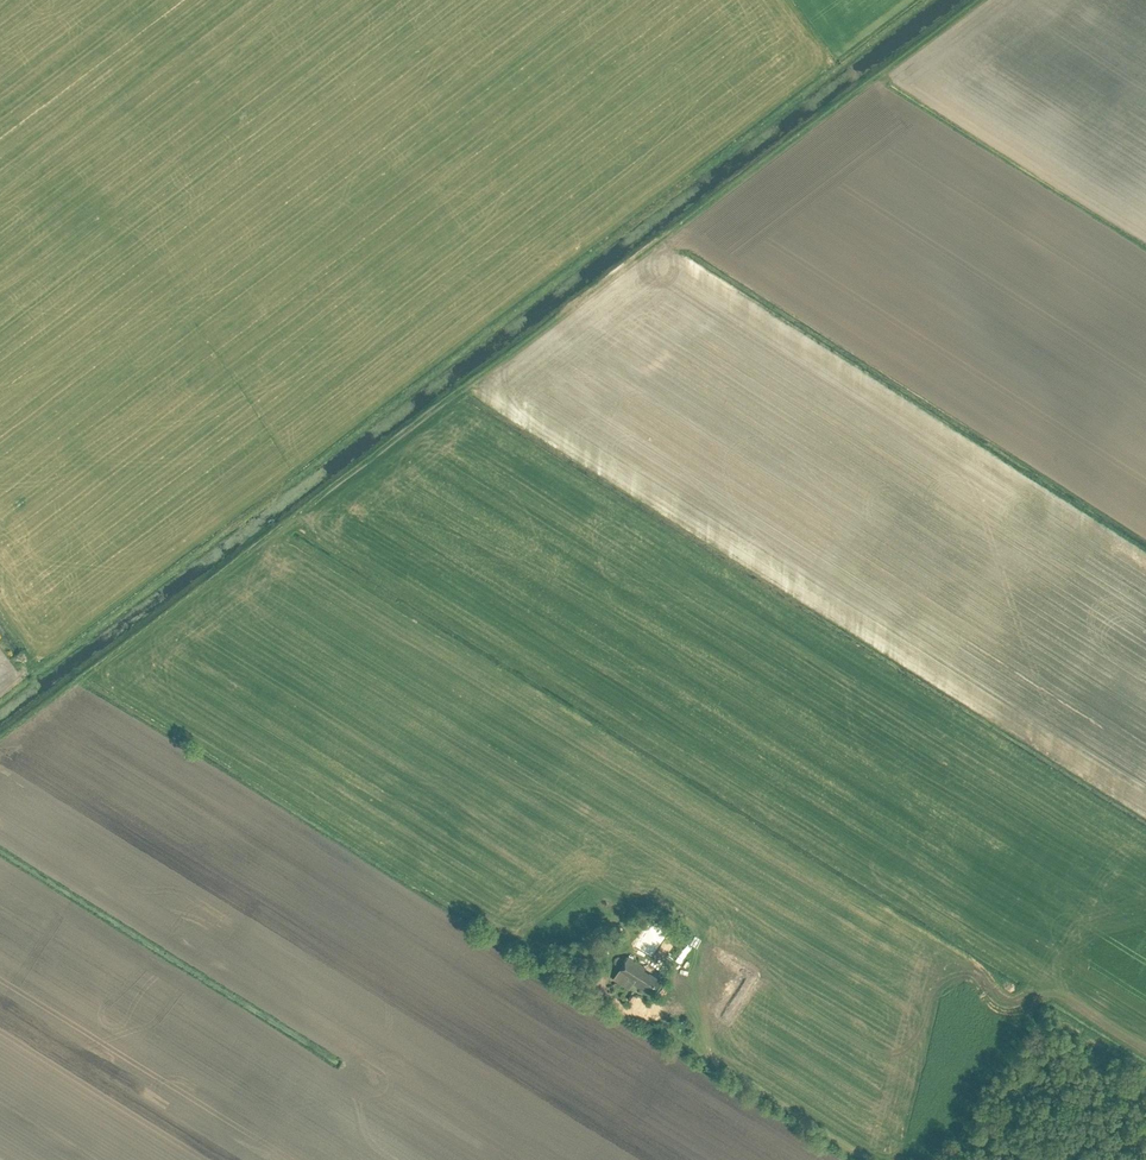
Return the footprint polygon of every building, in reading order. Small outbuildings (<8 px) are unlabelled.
[(652,957),(666,936),(650,925),(636,946),(652,957)] [(652,995),(662,981),(645,970),(647,968),(629,956),(613,979),(629,989),(633,983),(652,995)]
